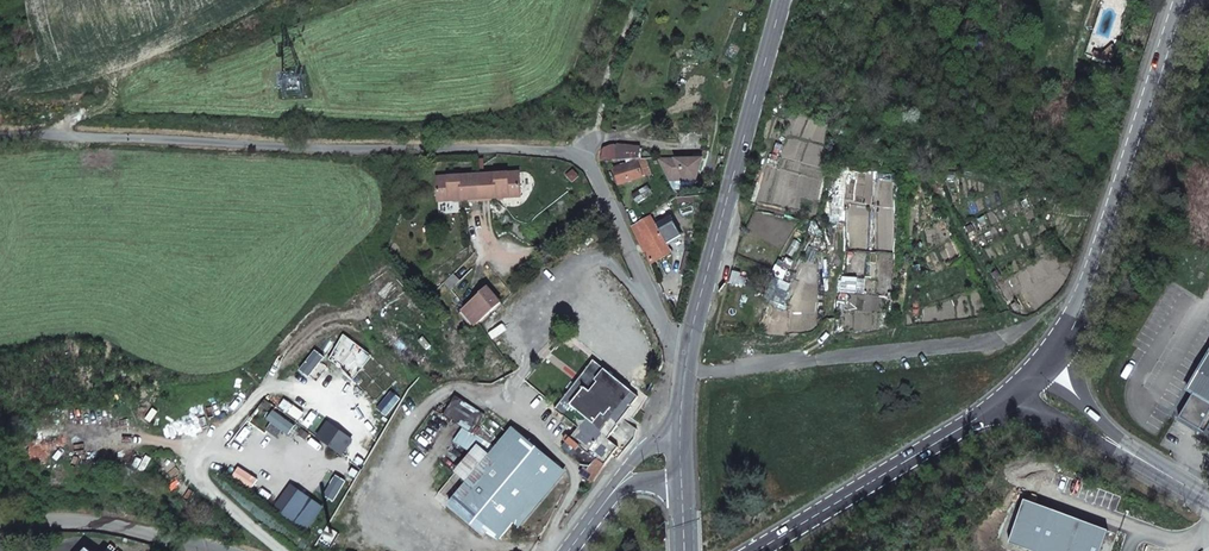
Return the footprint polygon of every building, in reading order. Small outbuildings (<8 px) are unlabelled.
[(668,180),(697,180),(703,157),(657,157),(668,180)] [(646,159),(613,168),(618,184),(651,174),(646,159)] [(478,196),(520,194),(519,170),(477,172),(478,196)] [(437,199),(478,196),(477,172),(436,175),(437,199)] [(630,227),(652,263),(671,252),(650,215),(630,227)] [(683,257),(680,272),(689,273),(693,259),(683,257)] [(740,273),(733,271),(730,282),(737,284),(740,273)] [(466,309),(478,324),(501,303),(488,287),(480,294),(481,295),(466,309)] [(460,314),(472,329),(478,324),(466,309),(460,314)] [(1204,433),(1208,436),(1208,353),(1187,390),(1193,394),(1179,417),(1204,433)] [(624,416),(631,408),(630,407),(638,397),(593,360),(555,409),(579,428),(563,447),(586,468),(582,473),(592,482),(605,466),(628,433),(617,425),(624,416)] [(455,395),(442,415),(462,427),(471,433),(484,413),(455,395)] [(327,421),(315,437),(341,456),(353,439),(327,421)] [(486,530),(499,540),(560,468),(511,427),(495,446),(482,461),(444,505),(481,536),(486,530)] [(482,461),(495,446),(471,433),(462,427),(452,441),(482,461)] [(290,484),(273,508),(307,531),(324,507),(290,484)] [(995,527),(1023,550),(1111,550),(1032,484),(995,527)]
